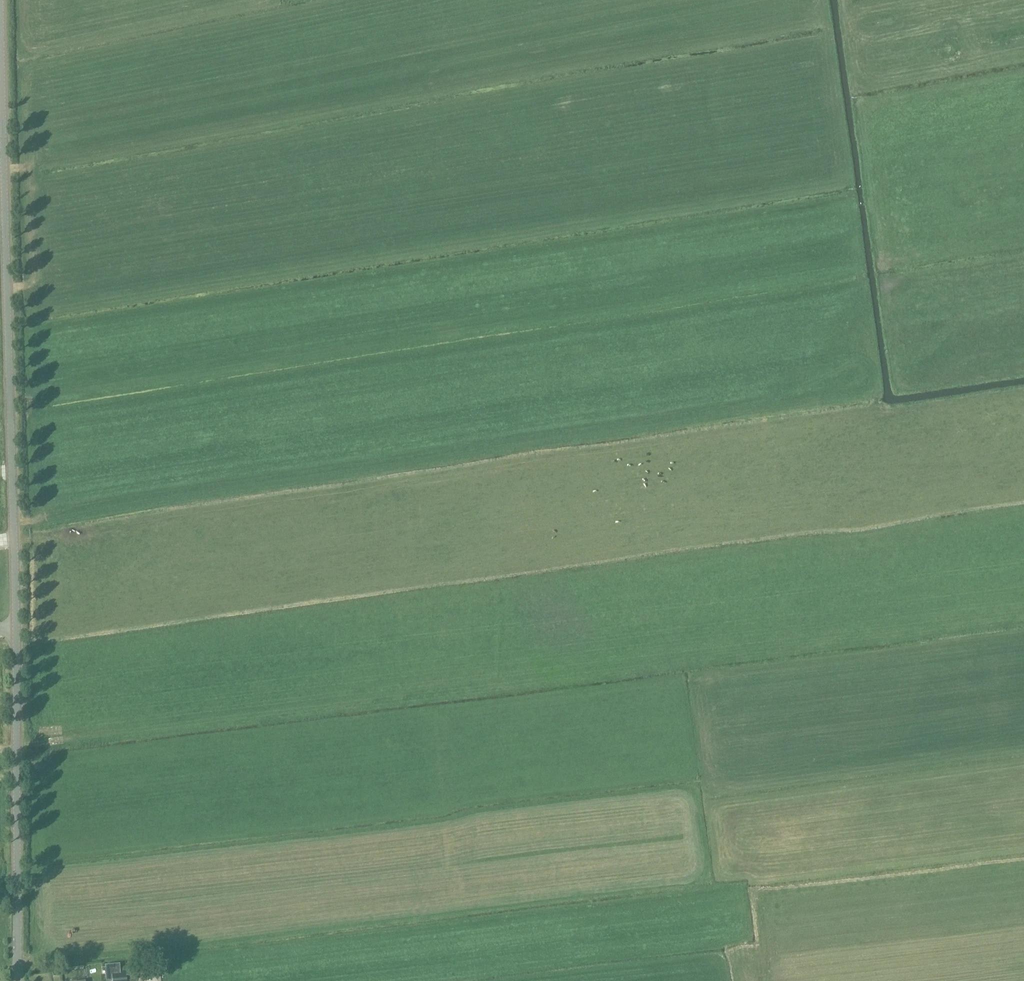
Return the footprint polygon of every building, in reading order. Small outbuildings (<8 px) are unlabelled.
[(157,978),(156,965),(139,967),(139,968),(126,970),(126,971),(119,972),(119,966),(105,967),(106,980),(131,980),(157,978)]
